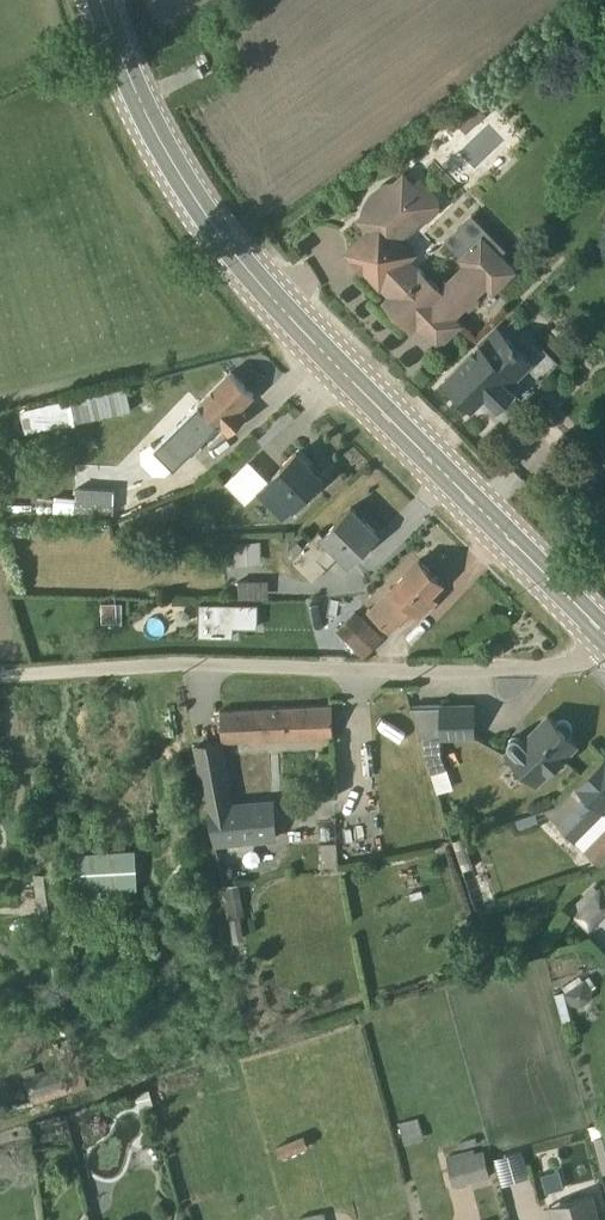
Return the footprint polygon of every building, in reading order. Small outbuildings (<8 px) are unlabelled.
[(470,131),(489,112),(473,96),(454,114),(470,131)] [(492,294),(517,270),(502,253),(505,249),(471,214),(443,241),(457,256),(456,258),(461,264),(438,286),(412,258),(419,252),(403,236),(419,221),(424,221),(429,220),(438,211),(439,207),(439,198),(419,176),(414,180),(403,170),(393,180),(383,183),(372,190),(367,196),(362,209),(353,218),(372,237),(356,254),(366,265),(363,269),(389,296),(384,301),(384,302),(410,329),(416,324),(437,345),(461,322),(456,316),(465,308),(469,310),(479,300),(477,297),(486,288),(492,294)] [(444,380),(471,407),(485,393),(498,406),(514,390),(510,386),(533,363),(497,327),(444,380)] [(156,457),(162,463),(168,458),(175,466),(189,452),(193,456),(204,446),(208,450),(244,415),(238,408),(252,394),(230,372),(155,446),(161,452),(156,457)] [(130,410),(130,409),(125,385),(66,398),(68,408),(76,408),(79,421),(130,410)] [(248,459),(224,482),(244,503),(256,491),(282,517),(322,477),(296,452),(269,479),(248,459)] [(146,509),(119,522),(125,536),(179,512),(174,500),(148,511),(146,509)] [(286,552),(291,558),(289,560),(311,581),(339,555),(347,564),(378,533),(351,506),(323,534),(319,530),(302,547),(297,542),(286,552)] [(260,541),(234,542),(235,563),(261,562),(260,541)] [(368,611),(389,631),(412,608),(419,615),(434,599),(429,594),(441,581),(419,559),(368,611)] [(238,580),(238,597),(268,597),(268,579),(238,580)] [(353,610),(335,627),(365,656),(381,639),(353,610)] [(490,643),(490,653),(504,653),(504,643),(490,643)] [(410,706),(430,773),(446,768),(440,753),(440,738),(474,737),(473,704),(410,706)] [(332,737),(331,705),(217,712),(215,741),(332,737)] [(510,747),(505,752),(534,782),(576,743),(569,735),(571,730),(571,725),(567,720),(561,719),(555,721),(548,714),(522,739),(516,736),(511,736),(510,738),(508,739),(508,741),(508,744),(510,747)] [(196,744),(208,817),(214,846),(276,841),(273,798),(226,802),(219,767),(216,742),(196,744)] [(604,755),(555,806),(542,811),(599,867),(604,865),(604,813),(604,812),(604,810),(604,755)] [(337,866),(336,843),(318,844),(319,867),(337,866)] [(78,892),(137,888),(135,851),(76,854),(78,892)] [(243,912),(238,884),(223,886),(233,941),(243,940),(239,913),(243,912)] [(603,888),(600,885),(597,888),(593,884),(566,910),(588,932),(604,915),(604,886),(603,888)] [(35,893),(39,918),(58,915),(54,890),(35,893)] [(417,1118),(398,1123),(403,1144),(423,1140),(417,1118)] [(602,1174),(604,1173),(604,1135),(593,1139),(602,1174)] [(286,1166),(314,1153),(307,1137),(279,1149),(286,1166)] [(445,1157),(453,1185),(455,1185),(456,1189),(466,1186),(465,1183),(489,1176),(483,1151),(473,1153),(472,1150),(445,1157)] [(521,1150),(493,1158),(500,1184),(528,1176),(521,1150)] [(593,1194),(548,1205),(551,1219),(599,1219),(593,1194)]
